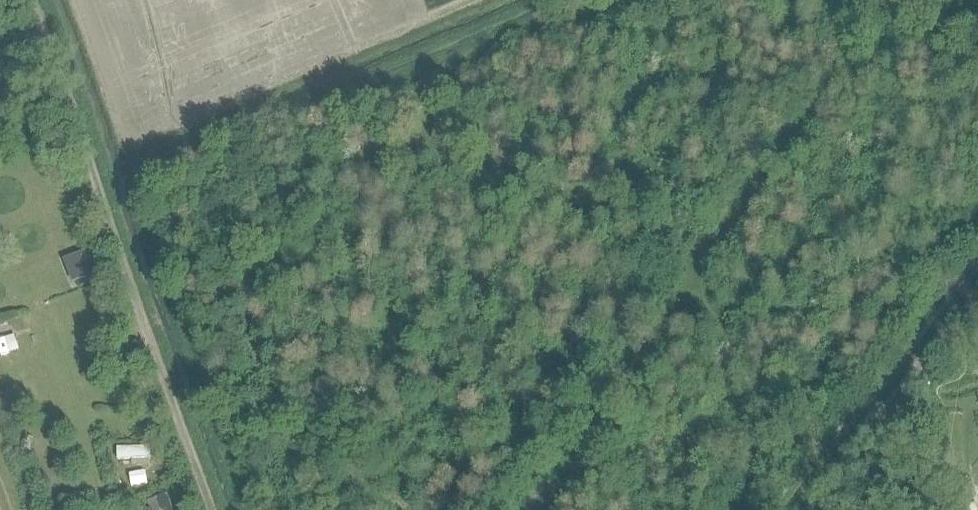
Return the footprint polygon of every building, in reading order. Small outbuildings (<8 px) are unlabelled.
[(86,249),(62,258),(71,282),(94,273),(86,249)] [(117,448),(117,460),(132,460),(149,459),(150,459),(150,447),(117,448)] [(168,494),(155,499),(158,509),(173,509),(168,494)]
